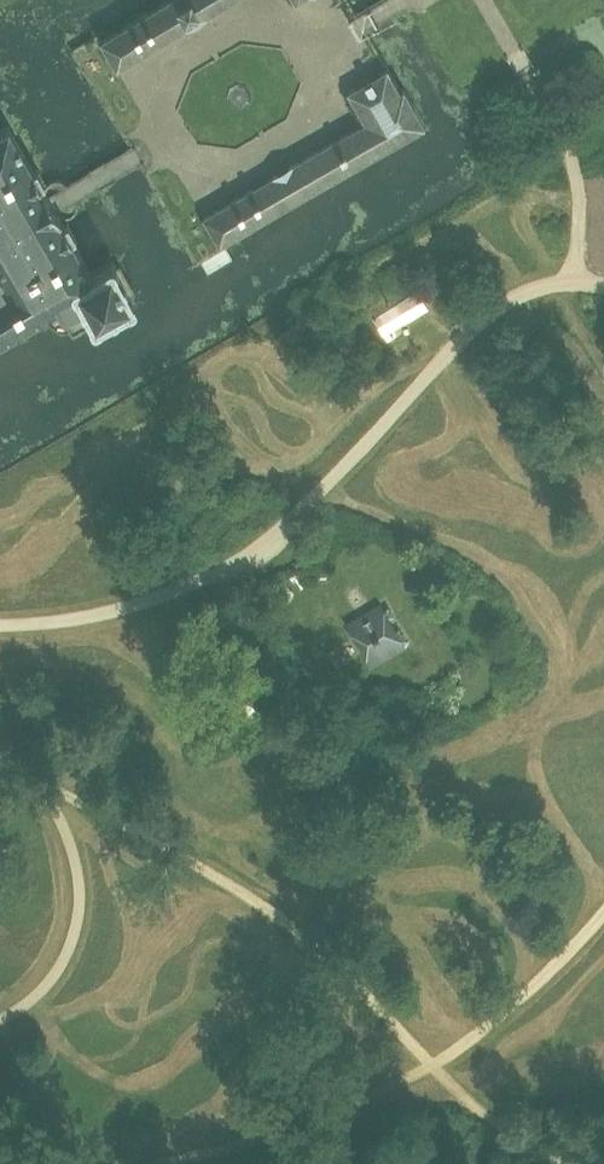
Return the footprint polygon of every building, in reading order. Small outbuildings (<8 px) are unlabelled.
[(100,42),(117,71),(234,0),(169,0),(100,42)] [(202,217),(219,246),(425,126),(404,89),(400,91),(387,68),(347,92),(364,122),(202,217)] [(16,336),(14,334),(47,314),(49,320),(60,327),(73,327),(74,327),(88,317),(94,328),(137,305),(113,262),(90,275),(72,241),(77,239),(68,223),(64,226),(52,205),(47,196),(42,187),(45,185),(37,169),(34,171),(9,126),(0,131),(0,346),(16,336)] [(389,606),(383,609),(380,603),(345,623),(348,629),(346,631),(352,640),(355,639),(372,668),(406,648),(403,643),(407,641),(399,628),(396,629),(390,620),(395,617),(389,606)]
